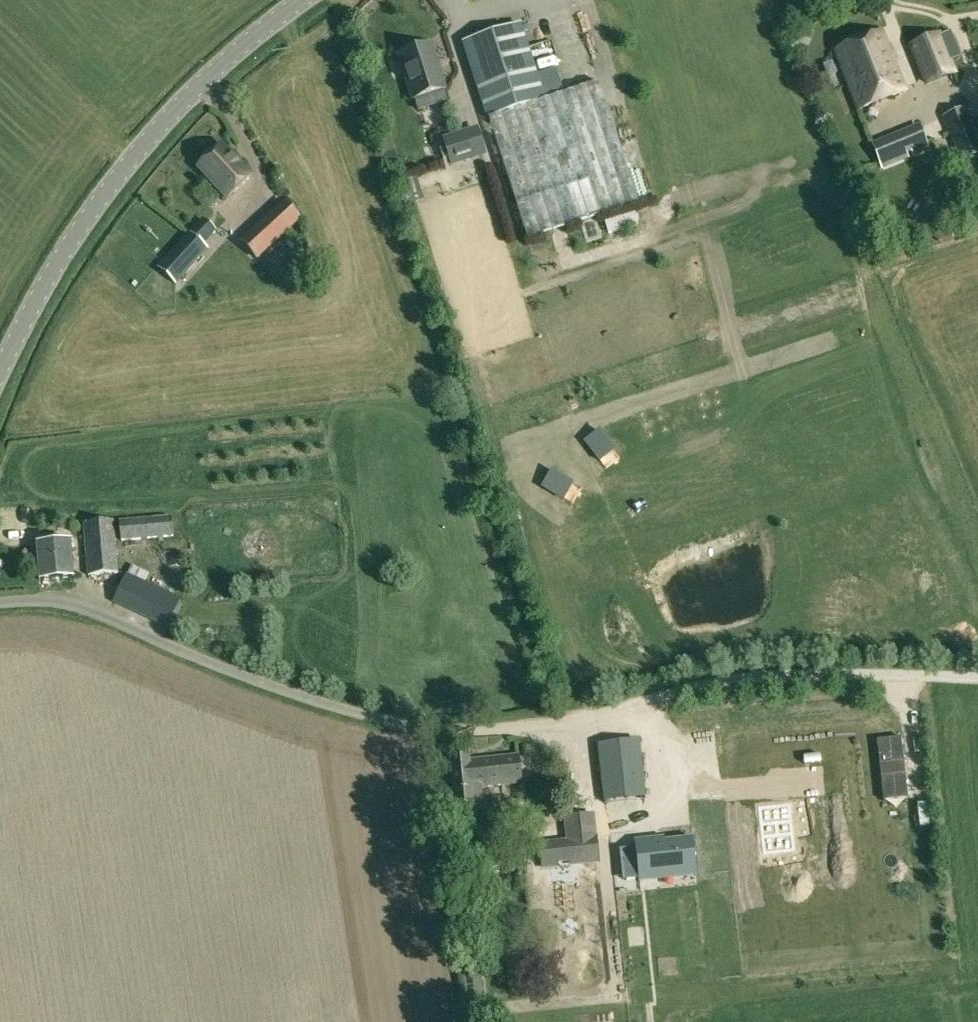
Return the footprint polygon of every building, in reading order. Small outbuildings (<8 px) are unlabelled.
[(489,119),(544,101),(520,25),(463,43),(488,119),(489,119)] [(881,33),(835,52),(860,112),(906,92),(881,33)] [(957,74),(941,36),(913,47),(928,85),(957,74)] [(427,46),(426,43),(414,47),(415,50),(398,55),(413,100),(445,90),(430,45),(427,46)] [(544,101),(489,119),(527,240),(638,204),(599,83),(544,101)] [(950,106),(962,138),(977,132),(977,118),(970,98),(950,106)] [(920,124),(871,144),(882,170),(930,150),(920,124)] [(461,141),(445,146),(452,168),(468,163),(461,141)] [(222,145),(197,168),(227,200),(252,177),(222,145)] [(285,200),(277,208),(241,241),(257,259),(281,237),(293,226),(301,219),(285,200)] [(200,222),(190,233),(188,231),(156,266),(176,285),(208,250),(199,241),(209,231),(200,222)] [(614,450),(599,429),(583,440),(599,461),(614,450)] [(573,483),(550,470),(540,486),(563,500),(573,483)] [(121,542),(173,537),(171,518),(119,523),(121,542)] [(117,574),(113,521),(84,523),(88,575),(117,574)] [(70,542),(36,545),(40,580),(73,577),(70,542)] [(126,575),(113,602),(167,628),(180,601),(126,575)] [(643,795),(638,741),(599,745),(605,799),(643,795)] [(449,756),(455,805),(483,802),(481,788),(520,783),(517,755),(469,761),(468,753),(449,756)] [(763,854),(795,851),(793,835),(790,803),(758,806),(763,854)] [(698,838),(641,844),(644,878),(702,871),(698,838)] [(552,1021),(595,1021),(594,1003),(552,1005),(552,1021)]
